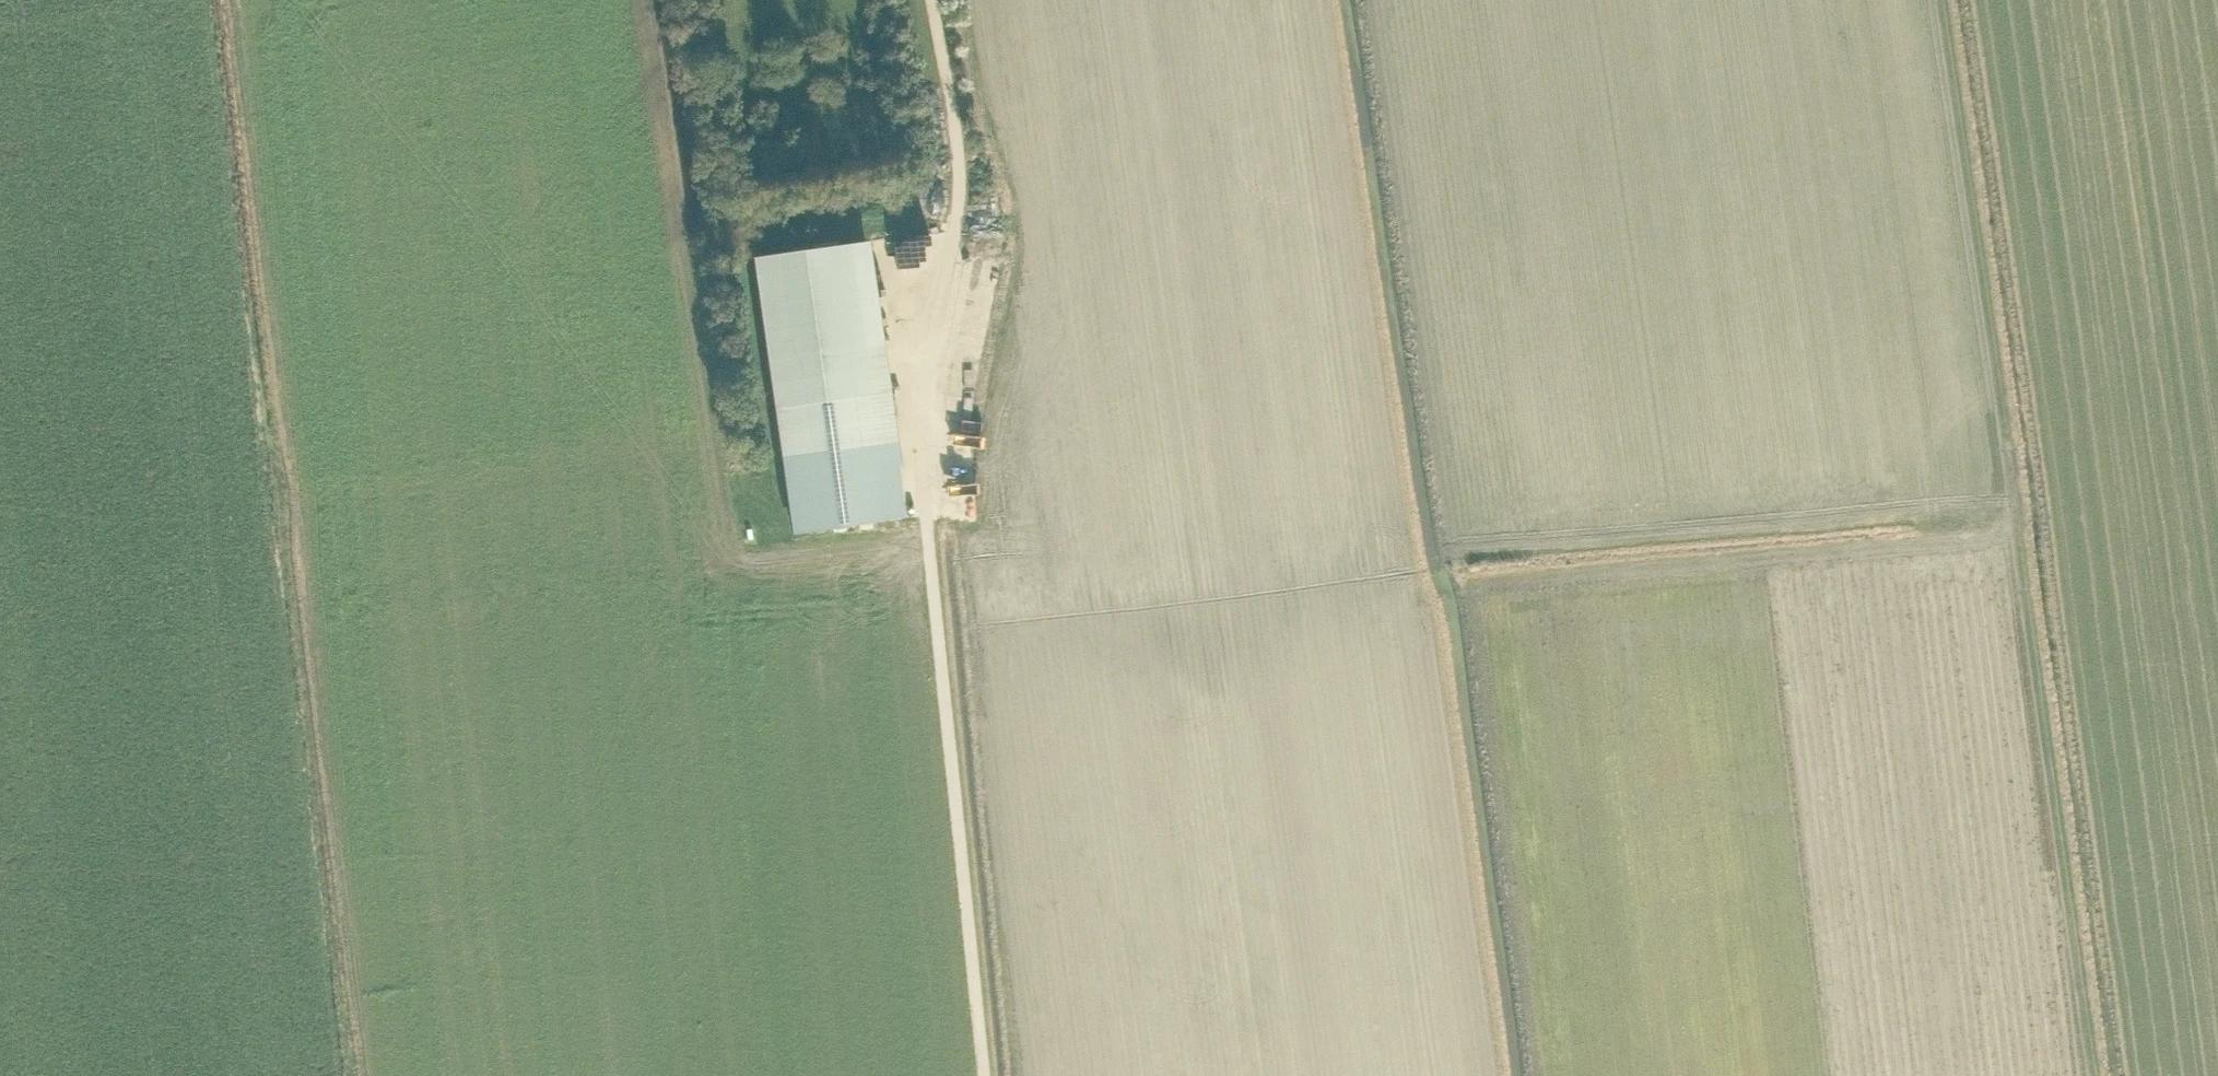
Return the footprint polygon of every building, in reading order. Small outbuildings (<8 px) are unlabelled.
[(793,535),(903,519),(863,242),(753,258),(793,535)]
